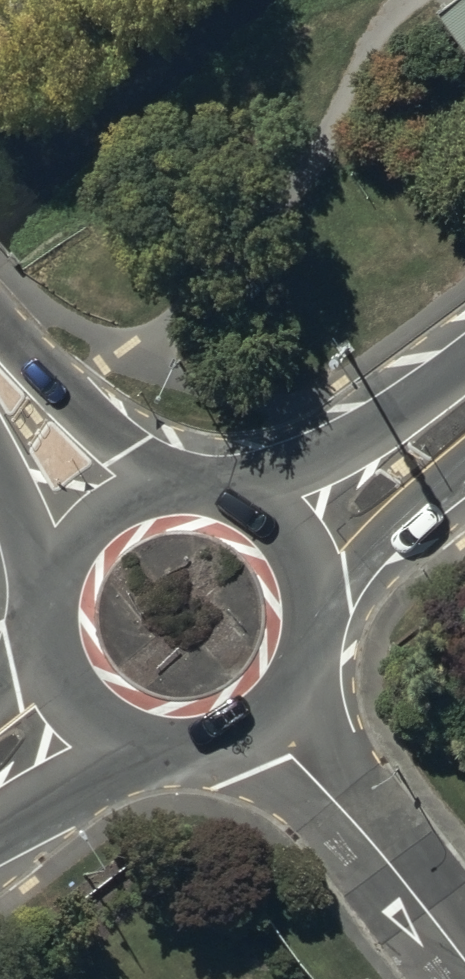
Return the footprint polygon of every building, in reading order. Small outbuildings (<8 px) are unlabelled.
[(435,12),(464,54),(464,0),(452,0),(435,12)]
